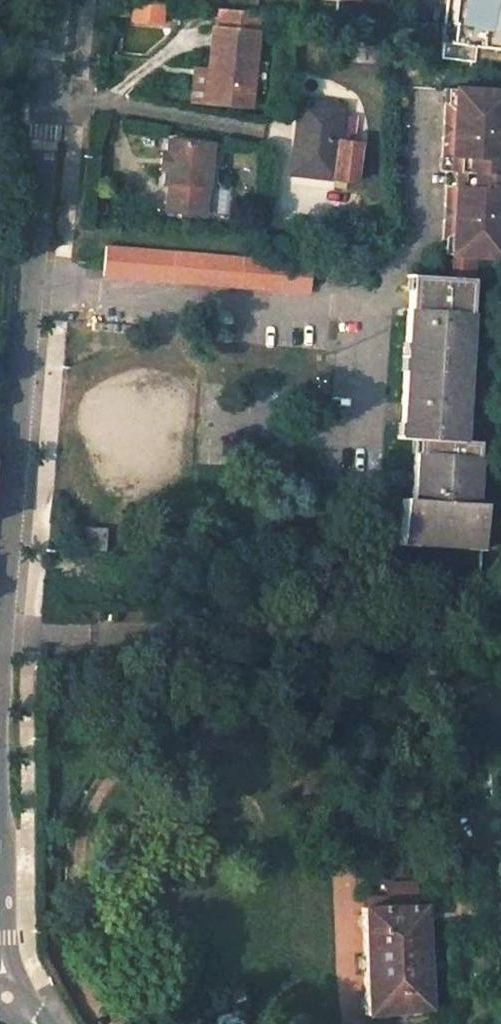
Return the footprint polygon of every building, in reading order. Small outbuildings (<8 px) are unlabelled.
[(161,1),(150,0),(131,0),(130,12),(160,15),(161,1)] [(442,45),(500,50),(500,0),(446,0),(442,45)] [(210,48),(250,51),(254,10),(214,6),(210,48)] [(160,15),(130,12),(129,19),(159,22),(160,15)] [(381,34),(339,29),(335,62),(378,67),(381,34)] [(200,101),(245,105),(250,51),(210,48),(205,47),(200,101)] [(459,251),(479,252),(500,254),(500,88),(456,86),(455,100),(447,99),(445,120),(454,120),(454,130),(449,134),(444,133),(443,154),(452,155),(451,169),(456,169),(455,182),(450,182),(448,203),(457,203),(457,213),(452,215),(447,215),(446,236),(460,237),(459,251)] [(296,118),(303,118),(298,174),(355,180),(358,146),(339,144),(344,104),(298,100),(296,118)] [(166,183),(163,210),(201,214),(208,141),(165,137),(163,150),(161,168),(159,182),(166,183)] [(451,169),(452,155),(443,154),(442,168),(451,169)] [(457,203),(448,203),(447,215),(452,215),(457,213),(457,203)] [(454,275),(477,277),(479,252),(459,251),(460,237),(446,236),(445,250),(456,251),(454,275)] [(108,273),(314,291),(317,260),(111,242),(108,273)] [(417,288),(419,273),(411,272),(410,288),(417,288)] [(454,275),(419,273),(417,288),(410,288),(408,306),(406,337),(414,338),(412,368),(403,368),(401,406),(400,416),(409,417),(408,434),(413,434),(424,435),(423,451),(414,450),(413,473),(411,498),(402,496),(399,533),(414,534),(414,539),(467,543),(467,538),(484,540),(487,502),(477,501),(481,439),(464,438),(477,277),(454,275)] [(414,338),(406,337),(403,368),(412,368),(414,338)] [(398,433),(408,434),(409,417),(400,416),(398,433)] [(423,451),(424,435),(413,434),(411,450),(414,450),(423,451)] [(106,528),(83,526),(81,551),(104,553),(106,528)] [(413,544),(414,539),(414,534),(399,533),(398,542),(413,544)] [(467,538),(467,543),(467,547),(484,549),(484,540),(467,538)] [(417,885),(389,884),(389,898),(368,898),(368,907),(362,907),(364,1015),(429,1006),(426,906),(418,906),(417,885)]
